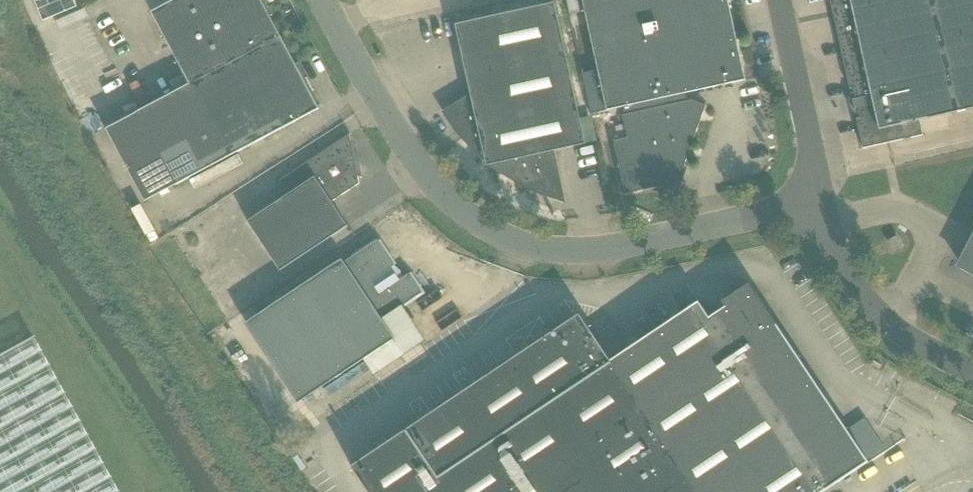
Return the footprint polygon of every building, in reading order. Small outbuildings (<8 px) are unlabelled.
[(262,0),(175,0),(152,12),(190,84),(137,112),(137,113),(190,85),(281,36),(262,0)] [(599,71),(583,75),(592,114),(624,107),(626,115),(623,115),(628,138),(614,141),(621,175),(625,194),(678,183),(684,166),(706,105),(692,100),(687,101),(686,93),(746,80),(728,0),(583,0),(599,71)] [(863,148),(904,140),(903,135),(910,133),(911,138),(923,135),(920,121),(972,109),(972,0),(830,0),(850,89),(854,88),(856,98),(853,99),(855,108),(858,108),(860,118),(857,119),(863,148)] [(555,3),(475,20),(456,25),(472,96),(445,113),(452,122),(457,129),(464,137),(476,151),(480,154),(485,159),(487,166),(493,165),(500,170),(519,182),(530,188),(529,184),(535,183),(537,191),(541,192),(563,200),(552,151),(586,144),(555,3)] [(319,109),(281,36),(190,85),(137,113),(175,185),(319,109)] [(353,153),(350,134),(280,181),(289,195),(249,222),(281,271),(348,226),(332,202),(360,184),(356,165),(352,168),(346,158),(353,153)] [(888,241),(893,250),(902,245),(897,236),(888,241)] [(343,259),(270,307),(323,387),(364,360),(397,338),(384,319),(403,306),(423,293),(410,273),(400,280),(392,268),(395,265),(378,240),(345,262),(343,259)] [(869,462),(749,284),(722,302),(726,308),(710,318),(699,302),(611,361),(580,315),(352,466),(369,491),(824,491),(869,462)] [(31,337),(0,354),(0,491),(117,491),(31,337)]
